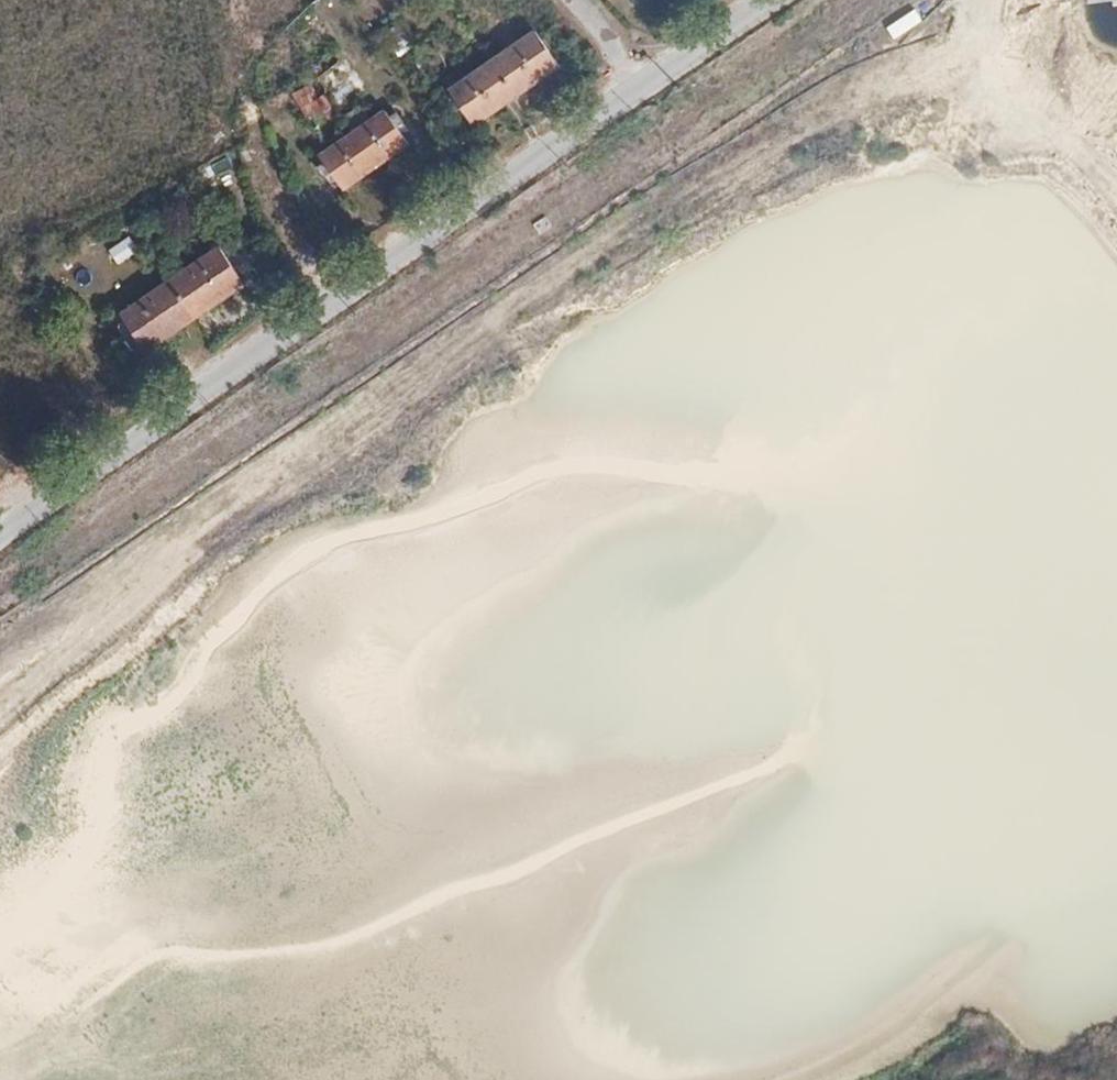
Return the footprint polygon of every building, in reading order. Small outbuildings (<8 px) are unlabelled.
[(897,39),(924,21),(916,8),(888,27),(897,39)] [(528,36),(447,92),(472,132),(555,75),(528,36)] [(298,90),(307,119),(325,113),(315,85),(298,90)] [(388,117),(321,161),(338,194),(407,148),(388,117)] [(118,263),(139,253),(131,237),(110,247),(118,263)] [(215,253),(119,318),(145,355),(242,290),(215,253)]
